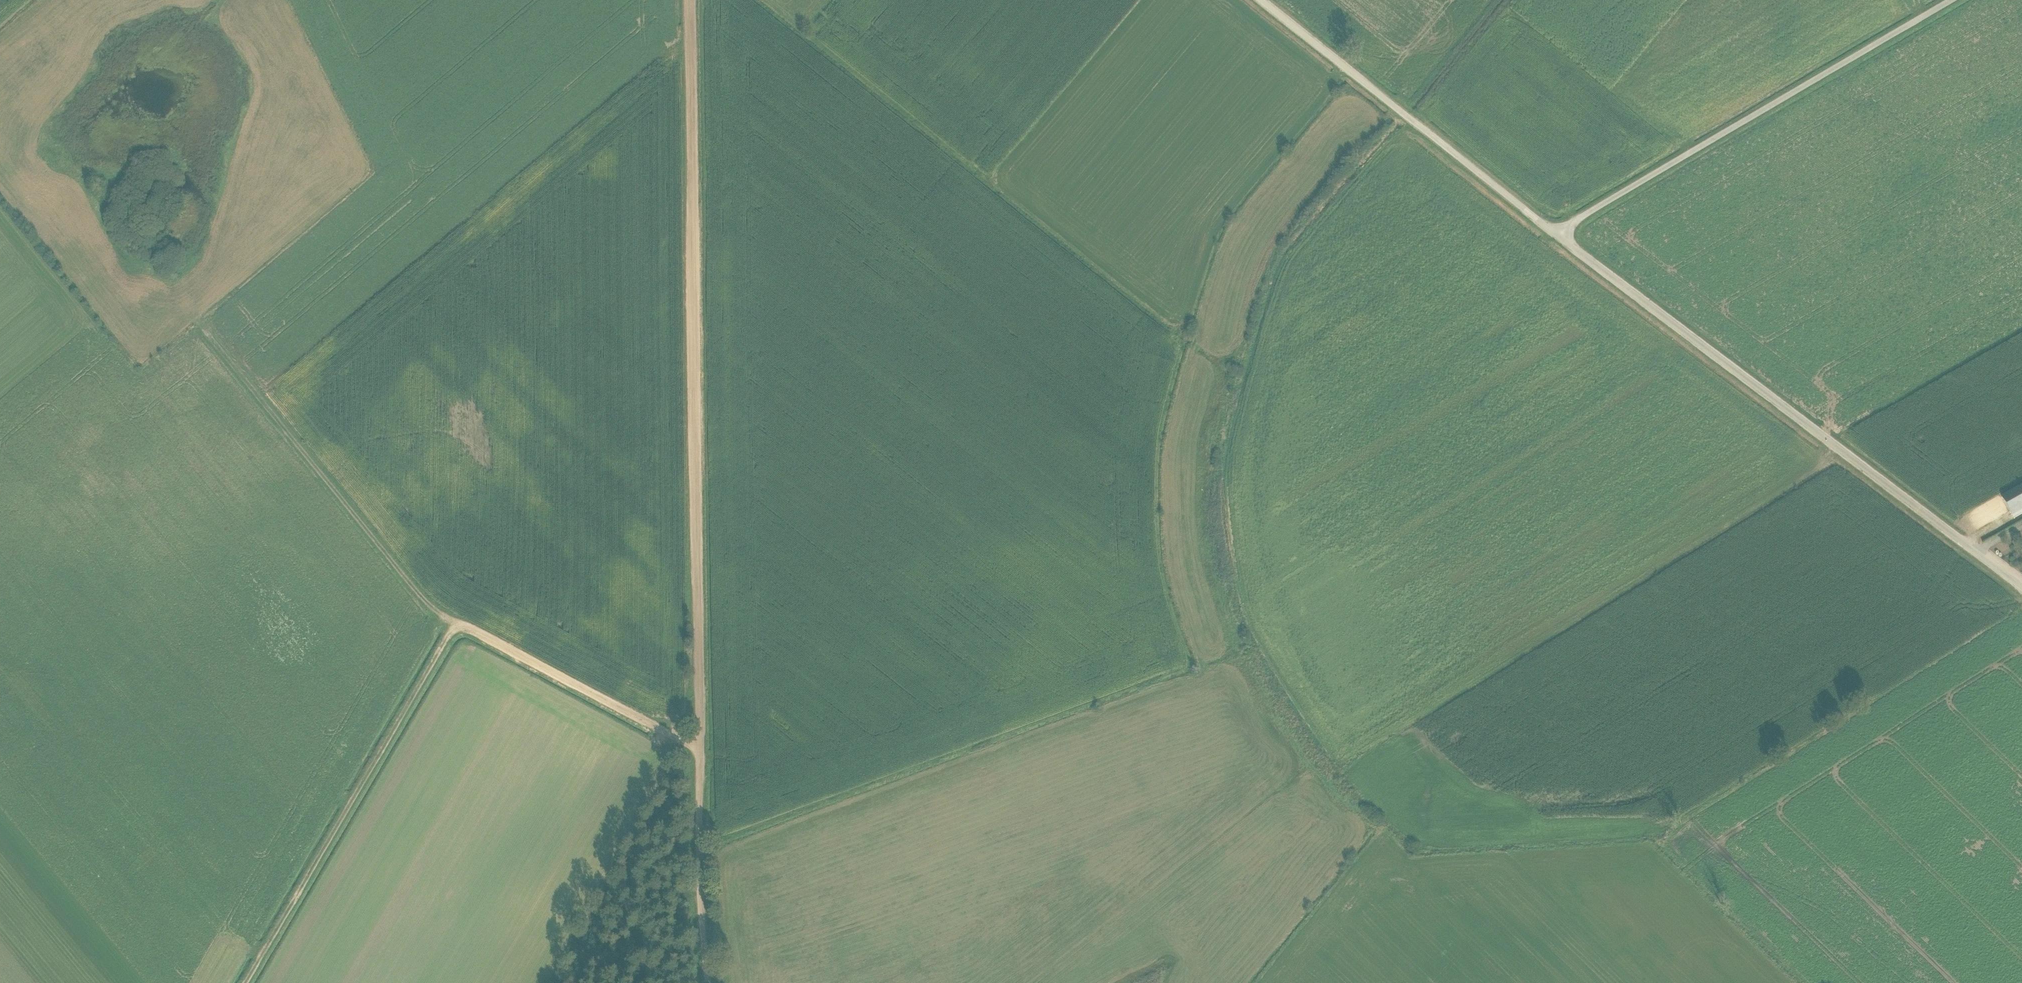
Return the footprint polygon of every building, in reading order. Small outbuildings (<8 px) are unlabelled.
[(2003,494),(2014,516),(2021,512),(2021,485),(2003,494)]
